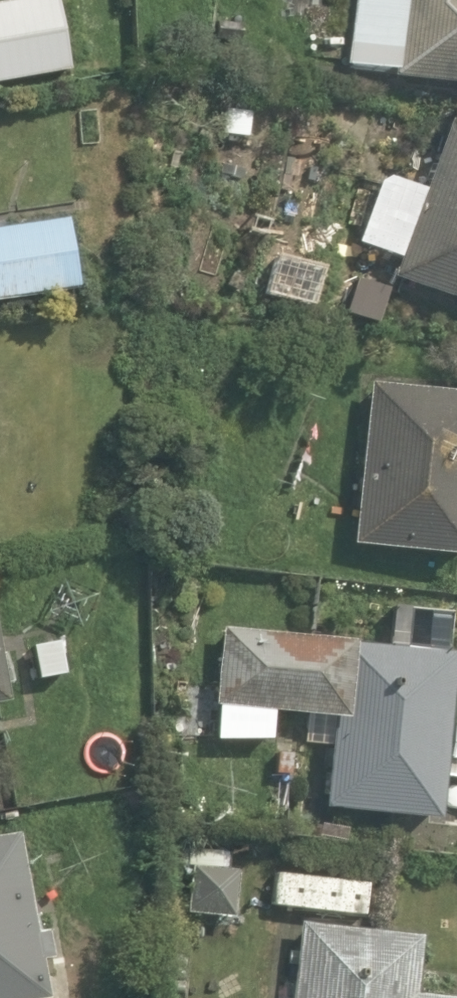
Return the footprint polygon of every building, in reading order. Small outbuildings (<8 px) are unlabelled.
[(67,73),(56,0),(27,0),(0,4),(0,83),(67,73)] [(341,66),(392,71),(391,84),(456,91),(456,0),(348,0),(341,66)] [(456,303),(456,124),(450,121),(391,278),(456,303)] [(76,288),(64,220),(0,231),(0,302),(76,288)] [(456,558),(456,397),(367,387),(349,546),(456,558)] [(322,809),(435,821),(453,655),(220,630),(212,708),(332,721),(322,809)] [(35,681),(61,676),(55,643),(28,648),(35,681)] [(19,837),(0,840),(0,997),(45,997),(19,837)] [(232,922),(242,867),(171,854),(162,910),(232,922)] [(364,874),(274,865),(269,914),(359,923),(364,874)] [(412,995),(419,940),(299,926),(290,997),(438,997),(412,995)]
